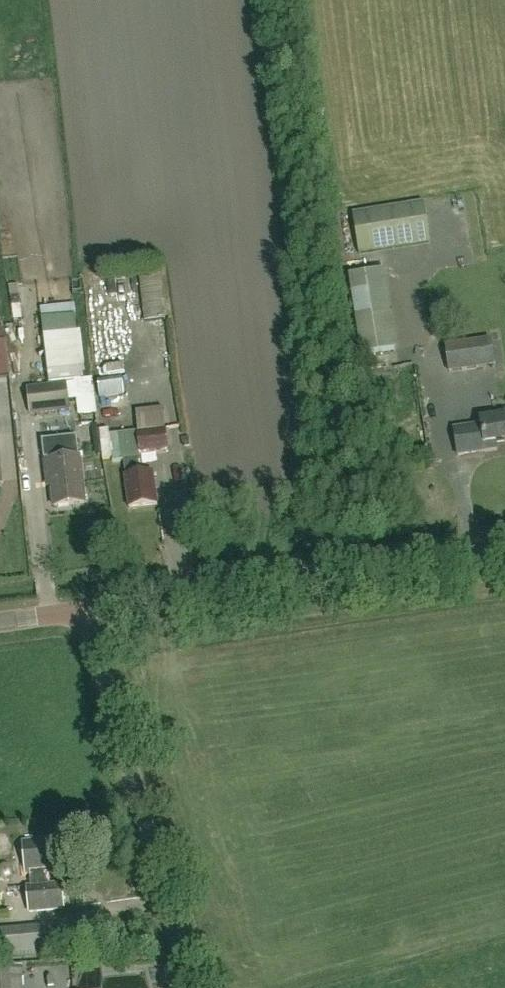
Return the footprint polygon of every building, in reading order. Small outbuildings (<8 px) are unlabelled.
[(358,254),(429,243),(423,203),(352,215),(358,254)] [(361,355),(394,350),(381,271),(348,276),(361,355)] [(139,275),(145,322),(164,319),(159,272),(139,275)] [(74,303),(42,306),(43,315),(75,313),(74,303)] [(74,381),(79,421),(63,423),(67,454),(85,452),(82,429),(98,427),(92,380),(86,381),(80,331),(77,332),(75,315),(42,319),(49,384),(74,381)] [(447,373),(495,366),(491,338),(444,345),(447,373)] [(96,380),(97,386),(103,420),(117,418),(115,405),(125,403),(121,377),(96,380)] [(30,416),(70,411),(67,383),(26,388),(30,416)] [(141,428),(167,427),(166,408),(140,409),(141,428)] [(466,427),(453,429),(457,455),(496,450),(495,444),(504,442),(504,409),(502,409),(503,416),(480,419),(481,425),(466,427)] [(141,475),(139,455),(169,453),(166,428),(136,431),(136,432),(110,435),(109,430),(99,431),(103,459),(112,458),(113,462),(123,461),(126,477),(124,477),(128,509),(157,505),(153,473),(141,475)] [(391,453),(388,434),(379,435),(383,455),(391,453)] [(54,507),(84,503),(79,458),(44,462),(46,479),(51,478),(54,507)] [(26,875),(31,874),(32,887),(27,887),(29,913),(63,909),(61,884),(46,886),(45,873),(60,872),(57,839),(23,842),(26,875)] [(2,933),(2,930),(0,930),(0,958),(4,957),(34,955),(46,954),(44,929),(31,930),(2,933)] [(21,968),(0,969),(0,987),(22,987),(21,968)]
